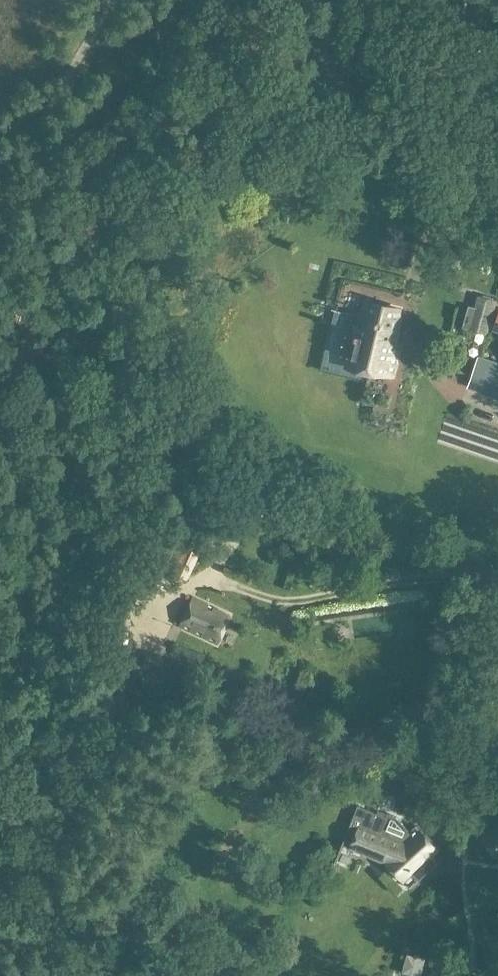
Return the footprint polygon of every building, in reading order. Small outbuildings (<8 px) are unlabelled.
[(465,327),(489,332),(497,302),(479,297),(476,308),(470,307),(465,327)] [(402,343),(393,341),(401,309),(366,301),(363,314),(338,308),(323,371),(371,382),(374,373),(394,377),(402,343)] [(479,356),(468,388),(469,388),(470,388),(497,397),(497,362),(479,356)] [(200,553),(183,546),(171,572),(187,580),(200,553)] [(231,617),(207,605),(194,598),(180,626),(218,644),(231,617)] [(416,830),(412,832),(398,816),(388,812),(387,816),(359,804),(343,843),(351,846),(350,848),(372,858),(388,864),(399,858),(414,873),(421,880),(438,864),(431,857),(437,851),(416,830)] [(486,841),(497,854),(497,830),(486,841)] [(486,972),(497,975),(497,950),(493,948),(486,972)] [(479,975),(440,963),(436,975),(479,975)]
